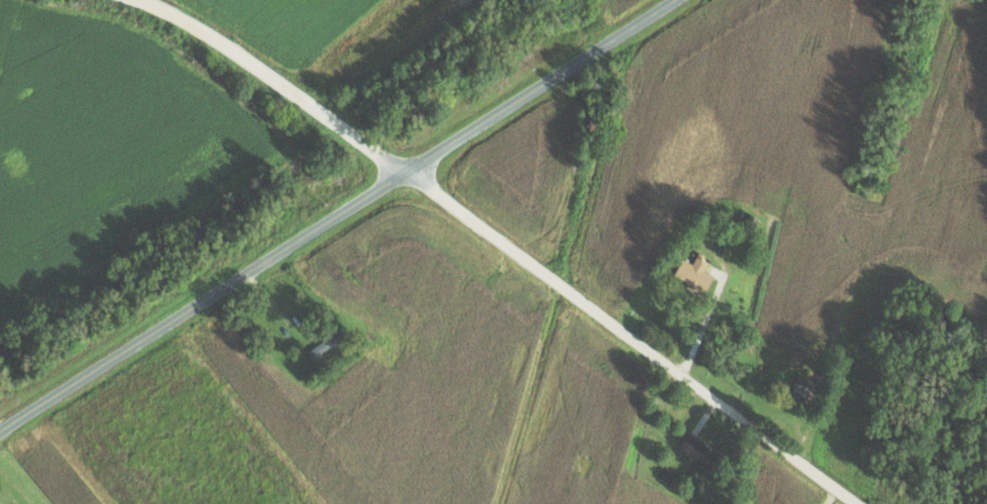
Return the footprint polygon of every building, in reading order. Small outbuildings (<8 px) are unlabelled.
[(704,270),(709,260),(697,253),(692,263),(683,259),(674,278),(703,293),(712,275),(704,270)] [(305,351),(310,359),(347,336),(342,328),(305,351)] [(707,469),(718,454),(689,433),(678,448),(707,469)] [(674,472),(664,467),(658,479),(668,484),(674,472)]
